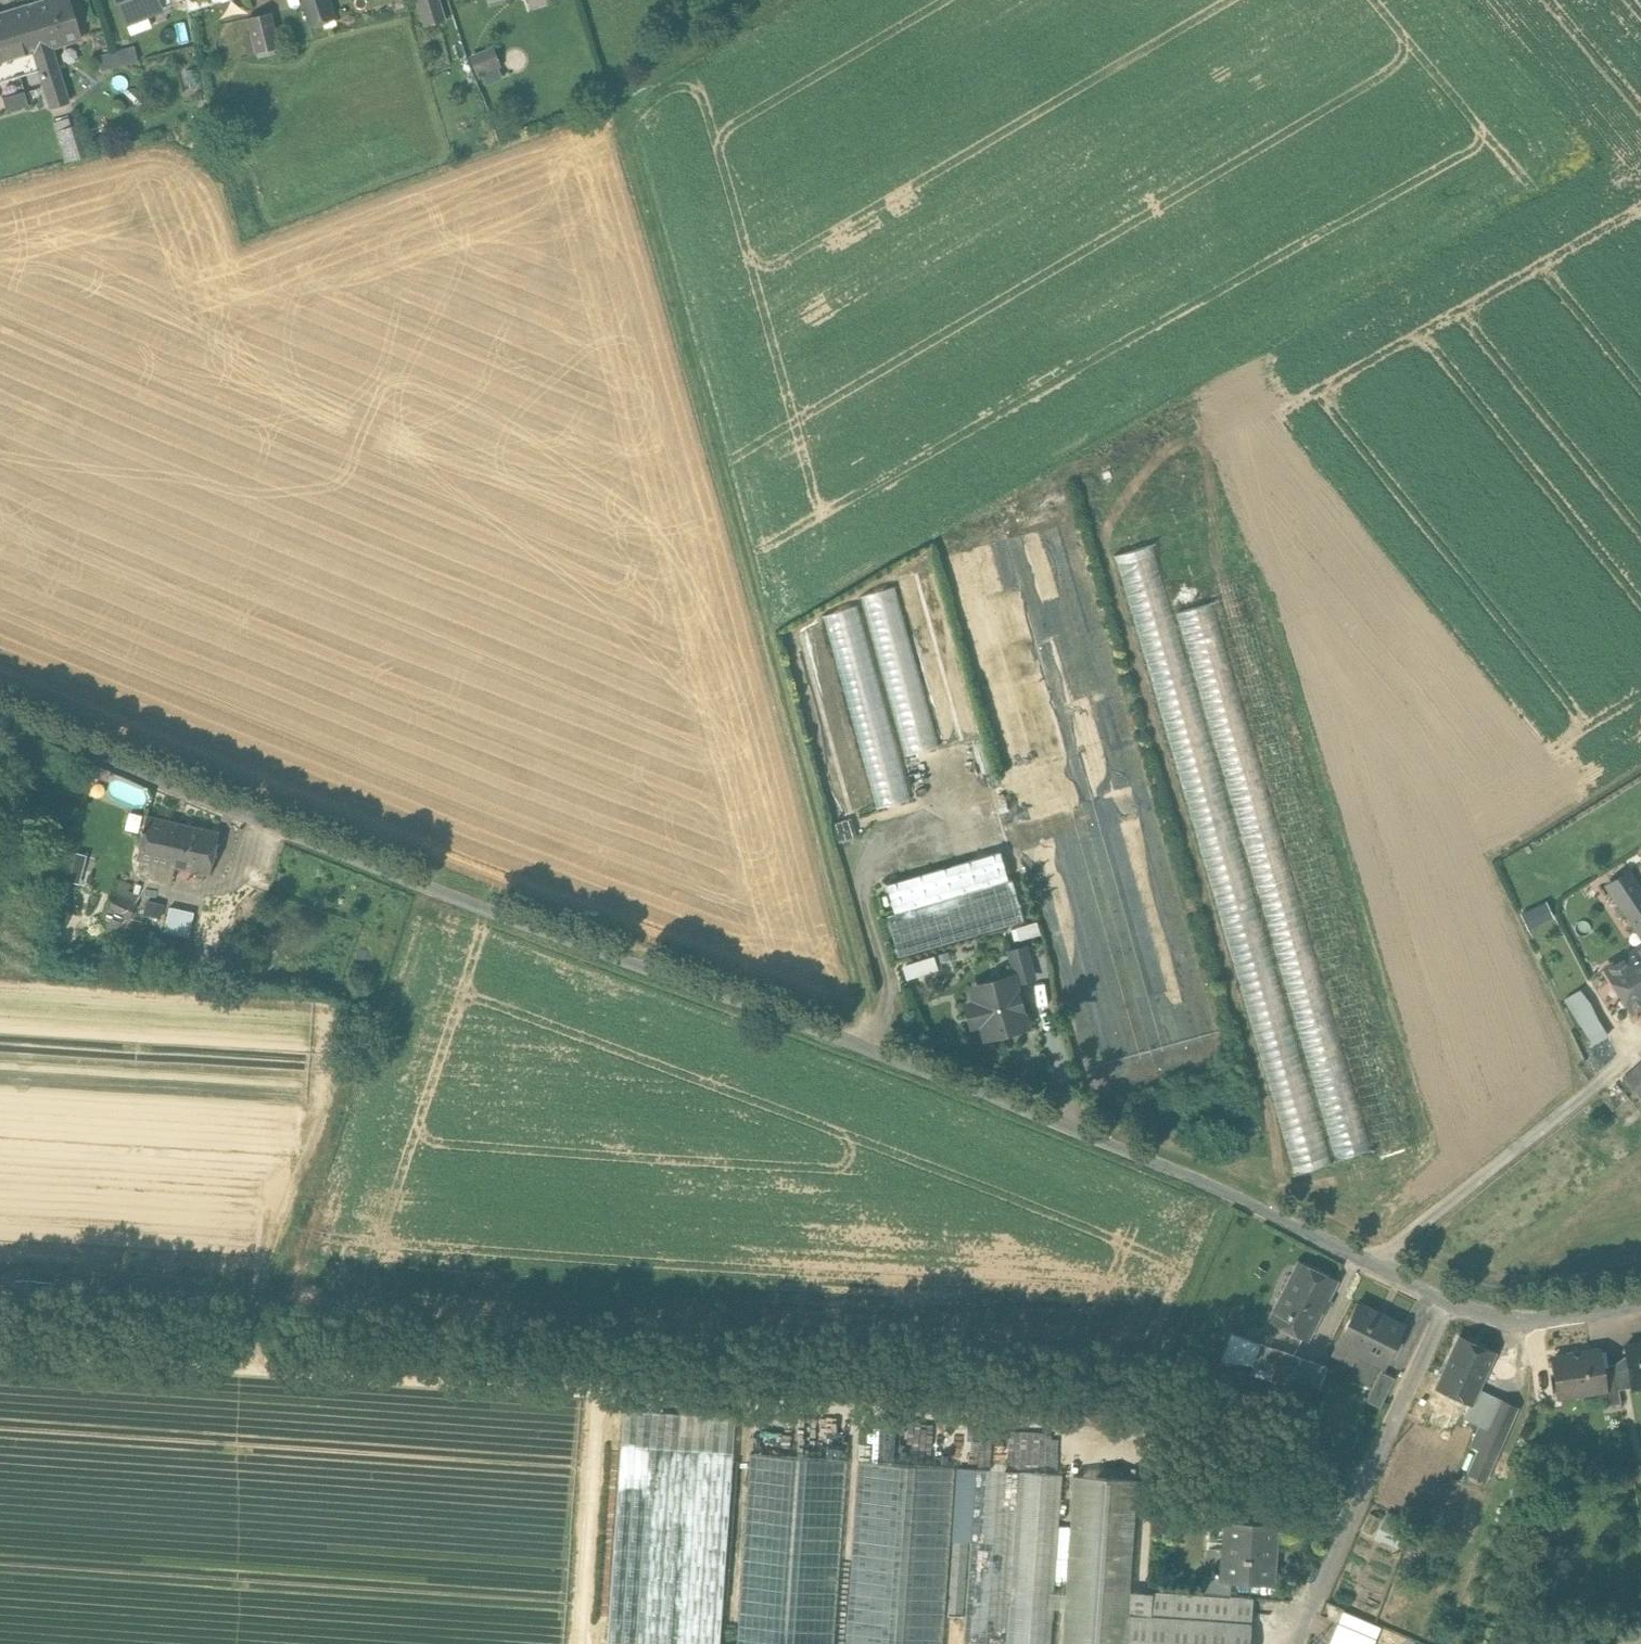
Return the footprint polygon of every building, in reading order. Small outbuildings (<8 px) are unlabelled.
[(29,53),(34,52),(52,46),(82,37),(70,0),(50,0),(18,10),(29,53)] [(127,21),(161,8),(158,0),(119,0),(127,21)] [(189,11),(216,3),(215,0),(186,0),(189,11)] [(310,26),(335,17),(329,0),(302,0),(310,26)] [(425,26),(446,20),(440,0),(417,0),(425,26)] [(18,10),(0,15),(0,62),(14,58),(29,53),(18,10)] [(270,13),(249,18),(257,52),(278,47),(270,13)] [(495,45),(470,52),(475,73),(501,67),(495,45)] [(52,46),(34,52),(51,106),(69,100),(52,46)] [(135,46),(113,52),(117,67),(139,61),(135,46)] [(113,52),(97,56),(101,71),(117,67),(113,52)] [(0,62),(0,80),(20,75),(14,58),(0,62)] [(25,92),(4,98),(8,110),(28,104),(25,92)] [(77,124),(53,132),(56,139),(60,138),(67,162),(87,156),(77,124)] [(979,735),(933,567),(899,577),(945,744),(979,735)] [(939,746),(895,587),(861,596),(906,755),(939,746)] [(911,799),(857,606),(824,616),(877,809),(911,799)] [(869,811),(818,627),(784,636),(835,821),(869,811)] [(177,822),(147,816),(137,858),(167,865),(177,822)] [(219,832),(177,822),(167,865),(210,874),(219,832)] [(1000,852),(887,885),(895,914),(887,916),(899,957),(1024,921),(1012,880),(1008,881),(1000,852)] [(1627,874),(1608,886),(1616,899),(1618,897),(1640,932),(1640,895),(1627,874)] [(112,893),(102,920),(119,926),(123,914),(130,917),(136,903),(112,893)] [(144,911),(164,917),(168,904),(148,898),(144,911)] [(182,909),(170,907),(165,931),(177,933),(182,909)] [(194,912),(182,909),(177,933),(189,936),(194,912)] [(1035,923),(1019,928),(1022,939),(1038,935),(1035,923)] [(1605,969),(1632,1011),(1640,1005),(1640,947),(1605,969)] [(1025,949),(1011,953),(1019,982),(1033,978),(1025,949)] [(934,954),(902,964),(907,979),(938,970),(934,954)] [(1575,976),(1558,985),(1591,1044),(1608,1034),(1575,976)] [(1011,979),(976,989),(980,1004),(970,1007),(974,1024),(984,1021),(988,1035),(1024,1025),(1011,979)] [(1623,1078),(1635,1093),(1640,1088),(1640,1062),(1623,1078)] [(1628,1095),(1611,1109),(1623,1123),(1639,1109),(1628,1095)] [(1300,1263),(1271,1321),(1306,1339),(1335,1280),(1300,1263)] [(1404,1327),(1358,1304),(1333,1352),(1353,1362),(1358,1352),(1385,1366),(1404,1327)] [(1496,1353),(1460,1337),(1436,1388),(1472,1404),(1496,1353)] [(1625,1346),(1628,1363),(1632,1387),(1640,1386),(1640,1343),(1625,1346)] [(1599,1351),(1553,1358),(1559,1396),(1604,1389),(1605,1389),(1602,1366),(1599,1351)] [(1309,1369),(1274,1357),(1268,1373),(1282,1375),(1319,1388),(1327,1367),(1312,1362),(1309,1369)] [(1628,1363),(1615,1364),(1619,1389),(1632,1387),(1628,1363)] [(1615,1364),(1602,1366),(1605,1389),(1604,1389),(1607,1405),(1621,1403),(1619,1389),(1615,1364)] [(1381,1371),(1366,1401),(1381,1408),(1395,1378),(1381,1371)] [(1502,1401),(1490,1427),(1482,1424),(1472,1445),(1480,1449),(1470,1474),(1486,1480),(1517,1408),(1502,1401)] [(733,1452),(621,1444),(607,1643),(720,1643),(733,1452)] [(847,1460),(751,1454),(737,1643),(834,1643),(847,1460)] [(859,1461),(846,1643),(943,1643),(955,1468),(859,1461)] [(1063,1475),(976,1469),(964,1643),(1052,1643),(1063,1475)] [(1074,1476),(1063,1643),(1127,1643),(1130,1590),(1138,1480),(1074,1476)] [(1277,1528),(1226,1524),(1223,1578),(1222,1579),(1232,1580),(1273,1583),(1277,1528)] [(946,1643),(961,1643),(968,1542),(954,1541),(946,1643)] [(1223,1578),(1206,1577),(1205,1593),(1231,1595),(1232,1580),(1222,1579),(1223,1578)] [(1130,1590),(1127,1643),(1250,1643),(1253,1599),(1130,1590)] [(1344,1613),(1331,1643),(1373,1643),(1379,1628),(1344,1613)]
